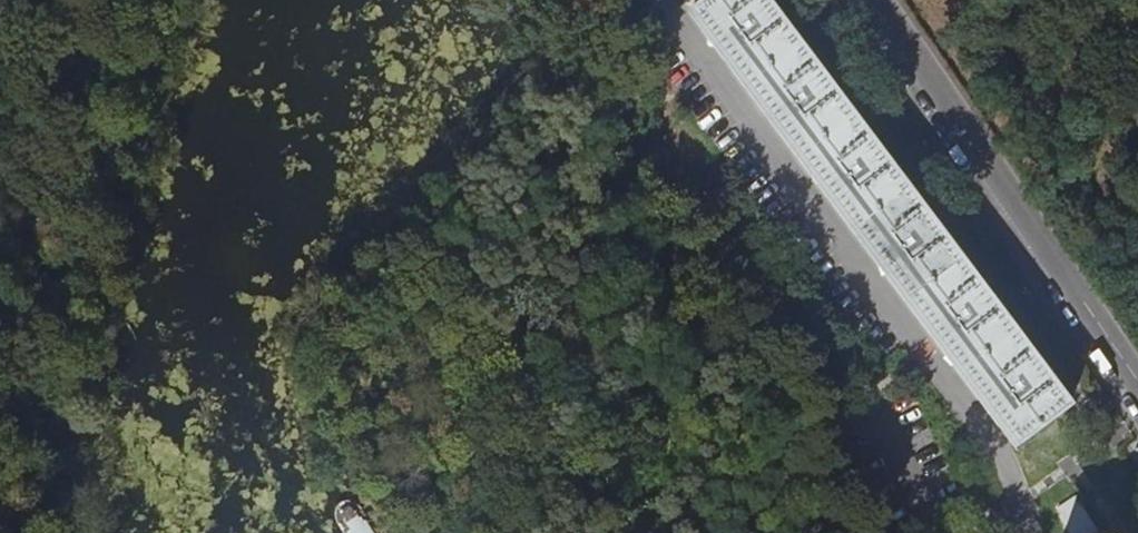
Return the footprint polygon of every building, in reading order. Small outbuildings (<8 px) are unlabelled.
[(770,0),(703,0),(693,7),(1018,443),(1071,404),(770,0)]
